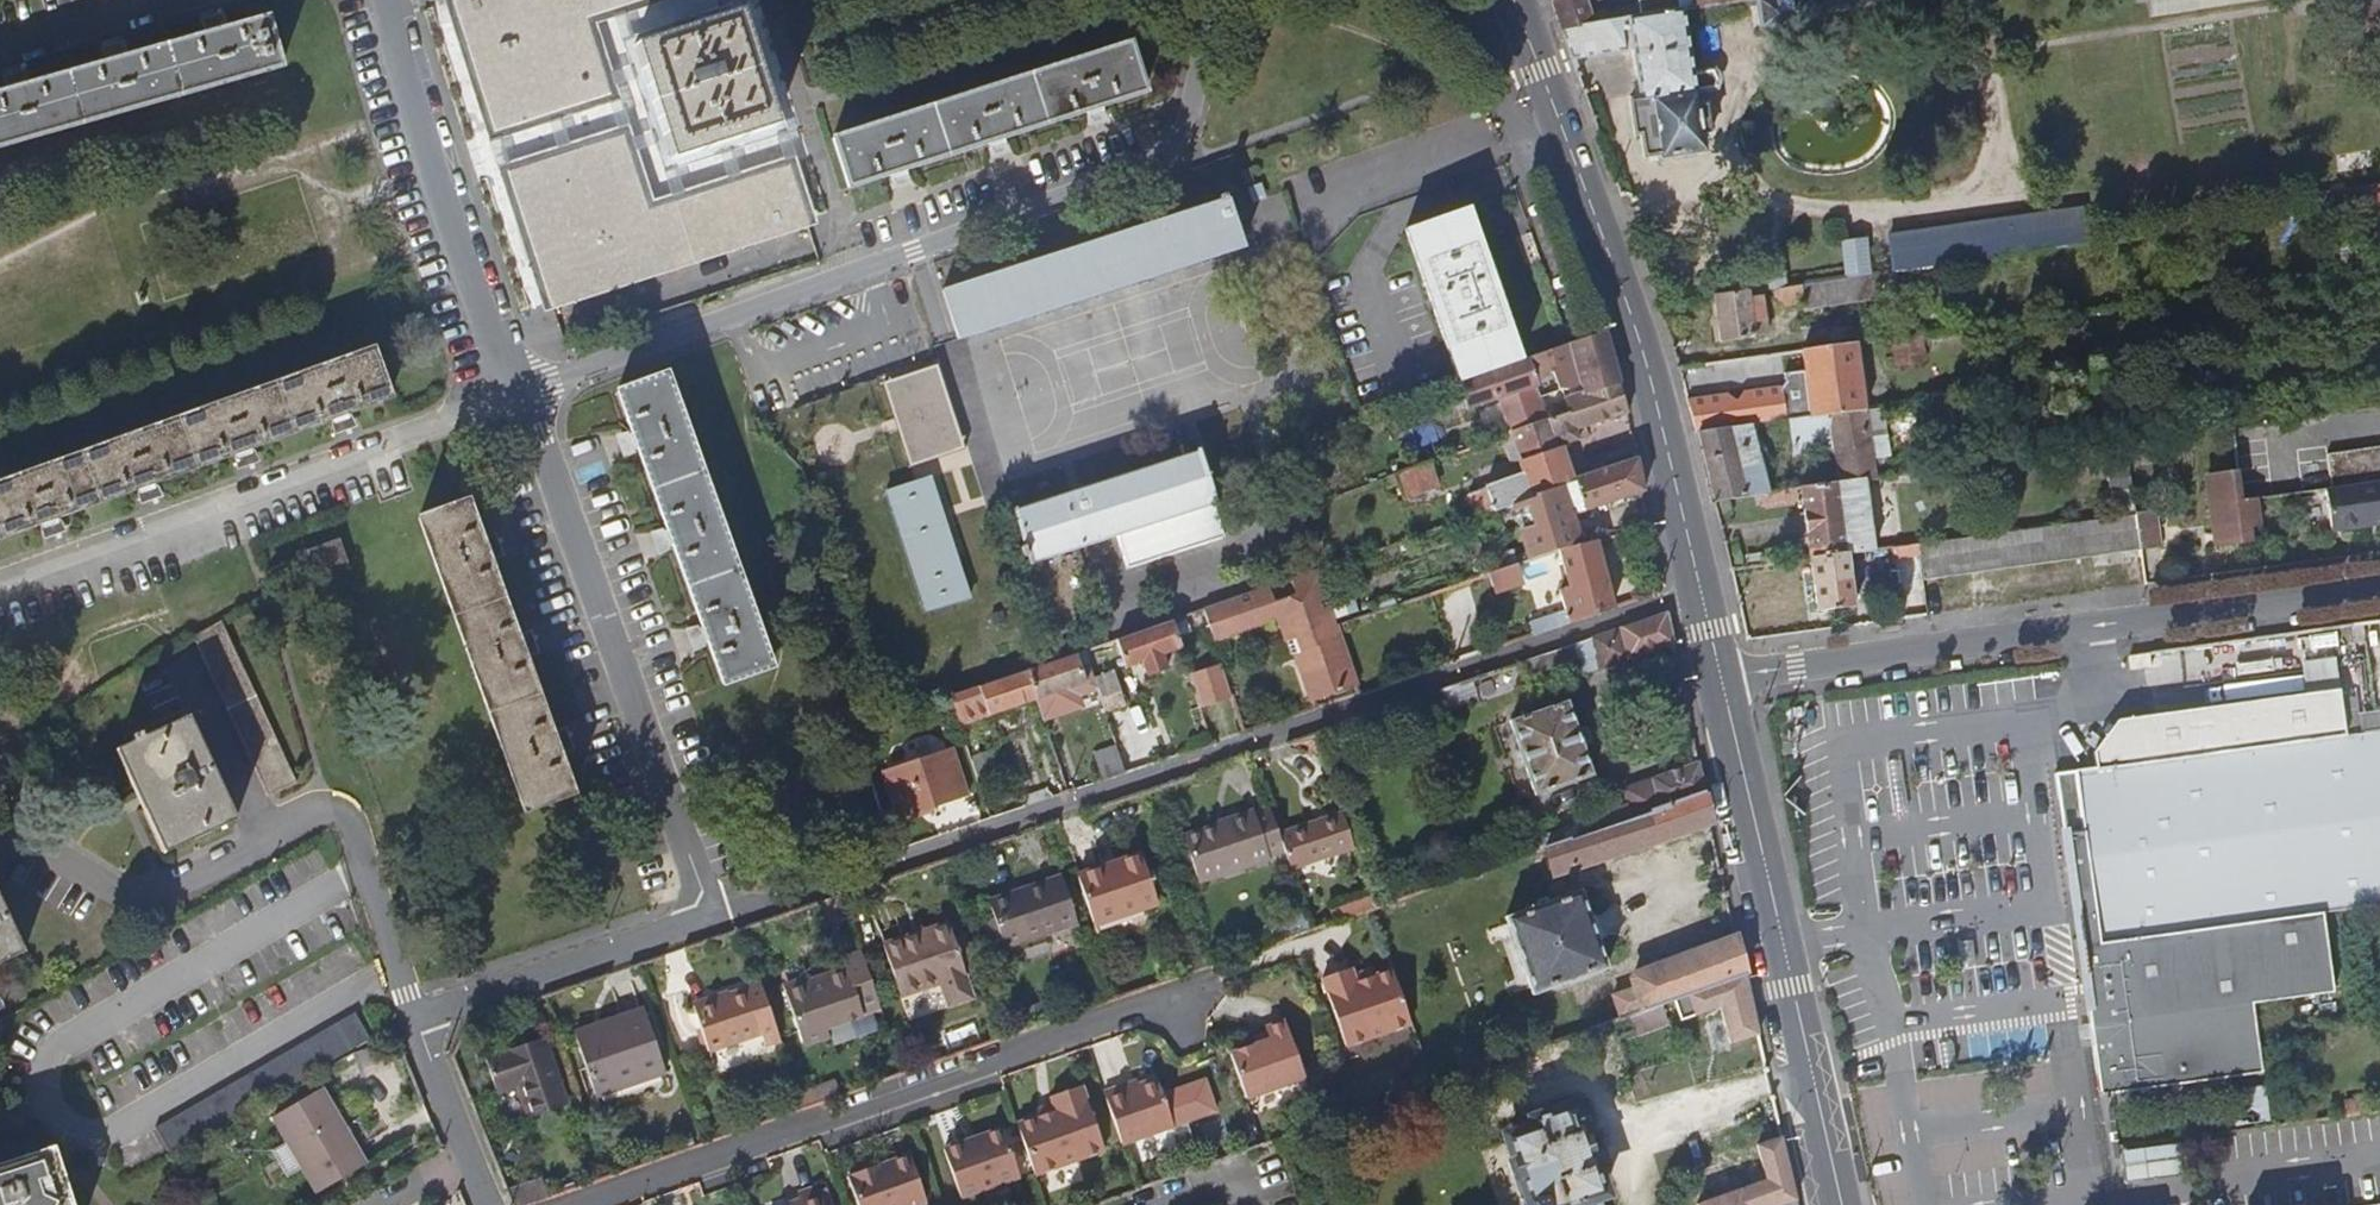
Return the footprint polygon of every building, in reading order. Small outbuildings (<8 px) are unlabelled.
[(640,0),(462,0),(454,3),(470,54),(497,136),(613,99),(587,17),(640,0)] [(1587,0),(1553,0),(1562,26),(1678,8),(1677,0),(1637,0),(1638,6),(1590,13),(1587,0)] [(1809,0),(1754,0),(1758,27),(1767,34),(1804,29),(1812,19),(1809,0)] [(1825,10),(1884,1),(1884,0),(1824,0),(1825,10)] [(2245,0),(2150,0),(2152,14),(2245,0)] [(1690,72),(1680,7),(1678,8),(1562,26),(1573,56),(1631,47),(1638,96),(1628,98),(1632,133),(1638,133),(1641,155),(1658,153),(1658,156),(1702,150),(1700,135),(1709,134),(1705,103),(1695,104),(1693,90),(1707,88),(1705,71),(1690,72)] [(760,67),(740,8),(631,44),(649,102),(669,162),(779,126),(760,67)] [(282,69),(268,19),(0,95),(0,149),(282,69)] [(1095,107),(1145,92),(1129,43),(833,139),(849,188),(899,171),(996,139),(1095,107)] [(552,302),(808,218),(791,165),(650,211),(625,135),(510,173),(533,246),(552,302)] [(2113,223),(2112,216),(2092,219),(2095,243),(2379,202),(2379,185),(2113,223)] [(961,339),(1244,247),(1229,199),(945,291),(961,339)] [(1520,362),(1470,209),(1408,229),(1458,383),(1520,362)] [(1911,268),(2083,244),(2078,209),(1883,235),(1889,271),(1895,270),(1911,268)] [(2357,240),(2340,243),(2344,266),(2361,263),(2357,240)] [(1864,275),(1859,241),(1840,244),(1844,277),(1864,275)] [(1784,286),(1779,257),(1760,260),(1763,289),(1773,288),(1784,286)] [(1889,271),(1882,272),(1886,295),(1898,293),(1895,270),(1889,271)] [(1844,277),(1802,283),(1804,301),(1805,306),(1886,295),(1882,272),(1864,275),(1844,277)] [(1804,301),(1802,283),(1784,286),(1773,288),(1775,305),(1804,301)] [(1750,320),(1762,318),(1758,290),(1710,296),(1717,341),(1752,335),(1750,320)] [(1468,412),(1490,404),(1502,438),(1548,422),(1550,421),(1542,398),(1560,391),(1569,392),(1583,389),(1584,396),(1620,385),(1612,353),(1606,332),(1520,362),(1458,383),(1468,412)] [(1926,332),(1894,336),(1898,364),(1930,359),(1926,332)] [(1868,408),(1859,341),(1802,349),(1812,416),(1868,408)] [(391,399),(374,351),(0,486),(0,540),(391,399)] [(772,668),(668,376),(621,393),(725,685),(772,668)] [(1468,412),(1458,383),(1399,403),(1407,427),(1451,412),(1457,429),(1472,424),(1468,412)] [(1556,450),(1561,449),(1593,438),(1590,429),(1628,414),(1620,385),(1584,396),(1565,402),(1569,414),(1550,421),(1548,422),(1556,450)] [(1886,406),(1868,408),(1874,455),(1892,452),(1886,406)] [(1874,455),(1868,408),(1812,416),(1791,419),(1796,452),(1835,447),(1839,481),(1865,477),(1877,475),(1874,455)] [(1556,450),(1548,422),(1502,438),(1511,465),(1521,461),(1556,450)] [(1769,490),(1753,424),(1702,432),(1708,460),(1716,498),(1769,490)] [(2329,451),(2333,486),(2379,480),(2379,445),(2329,451)] [(1573,482),(1561,449),(1556,450),(1521,461),(1524,470),(1533,496),(1562,486),(1573,482)] [(1226,537),(1216,506),(1219,505),(1201,451),(1017,510),(1035,565),(1119,538),(1129,569),(1226,537)] [(1645,491),(1639,458),(1577,480),(1588,514),(1646,494),(1645,491)] [(1440,480),(1433,462),(1396,475),(1402,493),(1440,480)] [(2117,491),(2135,489),(2132,467),(2110,469),(2113,491),(2117,491)] [(1533,496),(1524,470),(1485,484),(1487,488),(1494,510),(1513,503),(1533,496)] [(2262,522),(2260,497),(2243,499),(2240,473),(2207,476),(2214,534),(2229,532),(2230,540),(2249,538),(2247,524),(2262,522)] [(1874,547),(1865,477),(1839,481),(1800,486),(1810,556),(1828,554),(1848,551),(1874,547)] [(1573,482),(1562,486),(1573,519),(1588,514),(1577,480),(1573,482)] [(2333,486),(2326,487),(2332,528),(2379,521),(2379,480),(2333,486)] [(970,589),(933,481),(892,495),(929,603),(970,589)] [(1573,519),(1562,486),(1533,496),(1513,503),(1532,567),(1545,563),(1562,558),(1583,551),(1573,519)] [(1494,510),(1487,488),(1469,494),(1476,516),(1494,510)] [(2119,515),(2138,513),(2135,489),(2117,491),(2119,515)] [(576,794),(469,504),(422,521),(529,811),(576,794)] [(2161,548),(2156,510),(2138,513),(2142,550),(2161,548)] [(2142,550),(2138,513),(2119,515),(1923,541),(1919,541),(1921,552),(1924,582),(2142,554),(2142,550)] [(1921,552),(1919,541),(1893,545),(1894,556),(1921,552)] [(1613,610),(1597,547),(1583,551),(1562,558),(1571,588),(1562,591),(1567,610),(1571,625),(1613,610)] [(314,576),(343,565),(337,548),(307,559),(314,576)] [(1855,605),(1848,551),(1828,554),(1810,556),(1818,610),(1855,605)] [(1924,582),(1921,552),(1894,556),(1898,585),(1924,582)] [(1549,578),(1545,563),(1532,567),(1520,570),(1524,586),(1549,578)] [(1525,588),(1524,586),(1520,570),(1490,579),(1496,598),(1525,588)] [(1235,637),(1282,622),(1294,659),(1298,657),(1314,705),(1358,690),(1337,626),(1320,572),(1291,582),(1295,594),(1274,601),(1270,589),(1205,612),(1213,638),(1234,632),(1235,637)] [(1535,637),(1571,625),(1567,610),(1531,622),(1535,637)] [(1587,674),(1652,653),(1676,645),(1669,617),(1523,665),(1527,677),(1582,660),(1586,672),(1587,674)] [(2362,622),(2351,624),(2353,640),(2364,639),(2365,647),(2379,645),(2379,619),(2362,622)] [(1182,652),(1172,623),(1117,642),(1122,655),(1127,671),(1143,666),(1147,679),(1168,671),(1164,659),(1182,652)] [(300,782),(223,624),(196,637),(272,796),(300,782)] [(1191,627),(1180,632),(1185,644),(1196,639),(1191,627)] [(1235,637),(1234,632),(1213,638),(1215,644),(1235,637)] [(2354,648),(2365,647),(2364,639),(2353,640),(2354,648)] [(1122,655),(1117,642),(1086,652),(1091,665),(1122,655)] [(1446,649),(1440,651),(1444,664),(1451,661),(1446,649)] [(1077,690),(1089,686),(1084,671),(1092,669),(1091,665),(1086,652),(1029,672),(1039,702),(1046,721),(1082,709),(1079,698),(1077,690)] [(2302,696),(2336,691),(2331,659),(2298,664),(2302,696)] [(1231,699),(1220,666),(1190,676),(1201,709),(1231,699)] [(1100,691),(1096,681),(1092,669),(1084,671),(1089,686),(1077,690),(1079,698),(1100,691)] [(963,729),(1039,702),(1029,672),(953,698),(963,729)] [(1127,708),(1116,675),(1096,681),(1100,691),(1107,714),(1127,708)] [(1478,682),(1448,691),(1454,710),(1484,700),(1478,682)] [(2101,1095),(2264,1070),(2254,1005),(2335,992),(2322,911),(2379,903),(2379,727),(2342,733),(2336,691),(2302,696),(2114,721),(2090,753),(2092,769),(2072,772),(2078,810),(2081,834),(2061,837),(2090,1024),(2095,1054),(2101,1095)] [(1592,777),(1568,704),(1513,722),(1538,795),(1592,777)] [(238,818),(193,714),(120,745),(165,850),(238,818)] [(903,744),(909,758),(942,745),(936,731),(903,744)] [(970,795),(954,749),(887,772),(902,818),(970,795)] [(1128,774),(1119,750),(1096,757),(1104,782),(1128,774)] [(997,773),(992,757),(974,762),(980,779),(997,773)] [(1708,795),(1701,764),(1625,789),(1631,806),(1517,843),(1522,860),(1546,852),(1708,795)] [(1005,771),(997,773),(980,779),(986,798),(1011,790),(1005,771)] [(1555,877),(1714,824),(1708,795),(1546,852),(1555,877)] [(1278,838),(1268,810),(1253,816),(1252,812),(1230,821),(1231,825),(1217,830),(1216,827),(1184,839),(1200,884),(1268,859),(1267,856),(1282,851),(1278,838)] [(2081,834),(2078,810),(2059,821),(2061,837),(2081,834)] [(1290,872),(1353,850),(1341,816),(1278,838),(1282,851),(1290,872)] [(1160,906),(1143,857),(1079,879),(1096,928),(1160,906)] [(1048,890),(1064,885),(1062,879),(1046,884),(1048,890)] [(1078,925),(1064,885),(1048,890),(1046,884),(988,904),(994,921),(1003,944),(1005,951),(1078,925)] [(1615,966),(1584,891),(1508,923),(1539,998),(1546,995),(1615,966)] [(0,895),(0,961),(25,950),(0,895)] [(1003,944),(994,921),(987,924),(996,946),(1003,944)] [(908,946),(949,932),(947,925),(906,940),(908,946)] [(953,938),(951,931),(949,932),(908,946),(906,940),(878,950),(895,1001),(941,985),(948,1007),(972,998),(964,976),(966,975),(953,938)] [(953,938),(966,975),(977,971),(964,934),(953,938)] [(1749,973),(1741,937),(1740,936),(1632,975),(1637,988),(1613,998),(1620,1019),(1712,987),(1749,973)] [(1214,954),(1205,957),(1210,969),(1218,966),(1214,954)] [(829,1029),(882,1011),(863,956),(844,963),(848,973),(788,993),(806,1045),(832,1036),(829,1029)] [(1205,957),(1188,963),(1192,975),(1210,969),(1205,957)] [(1415,1024),(1396,970),(1360,982),(1355,969),(1326,979),(1349,1046),(1415,1024)] [(1763,1034),(1749,973),(1712,987),(1733,1045),(1763,1034)] [(782,1043),(761,985),(693,1008),(708,1052),(763,1033),(768,1048),(782,1043)] [(1554,1013),(1546,995),(1539,998),(1547,1016),(1554,1013)] [(1049,1004),(1027,1013),(1031,1025),(1054,1016),(1049,1004)] [(665,1072),(645,1013),(577,1035),(597,1095),(665,1072)] [(1564,1039),(1556,1020),(1549,1023),(1557,1042),(1564,1039)] [(1311,1077),(1291,1021),(1270,1028),(1272,1033),(1275,1040),(1261,1044),(1235,1054),(1251,1098),(1311,1077)] [(166,1155),(360,1045),(348,1023),(154,1132),(166,1155)] [(1275,1040),(1272,1033),(1259,1038),(1261,1044),(1275,1040)] [(571,1106),(548,1039),(490,1059),(502,1095),(522,1088),(533,1119),(571,1106)] [(1193,1096),(1170,1104),(1161,1079),(1129,1090),(1127,1085),(1108,1092),(1127,1145),(1201,1119),(1193,1096)] [(1109,1151),(1086,1087),(1056,1097),(1058,1106),(1061,1112),(1042,1118),(1022,1125),(1040,1175),(1109,1151)] [(368,1169),(326,1090),(276,1117),(291,1145),(305,1170),(318,1195),(368,1169)] [(2348,1099),(2349,1113),(2365,1111),(2363,1097),(2348,1099)] [(806,1109),(802,1099),(782,1107),(786,1117),(806,1109)] [(1061,1112),(1058,1106),(1040,1112),(1042,1118),(1061,1112)] [(1573,1106),(1531,1119),(1533,1128),(1504,1136),(1524,1204),(1594,1204),(1592,1198),(1600,1195),(1573,1106)] [(1253,1127),(1237,1132),(1243,1149),(1258,1143),(1253,1127)] [(1025,1179),(1008,1130),(949,1150),(966,1199),(1025,1179)] [(1786,1136),(1761,1142),(1776,1204),(1801,1204),(1786,1136)] [(2179,1137),(2122,1146),(2127,1181),(2185,1172),(2179,1137)] [(305,1170),(291,1145),(273,1155),(287,1180),(305,1170)] [(51,1147),(0,1162),(0,1204),(69,1204),(51,1147)] [(915,1156),(854,1176),(864,1204),(927,1204),(931,1204),(915,1156)] [(822,1188),(804,1195),(807,1204),(828,1204),(822,1188)] [(1744,1189),(1701,1204),(1750,1204),(1744,1189)]
